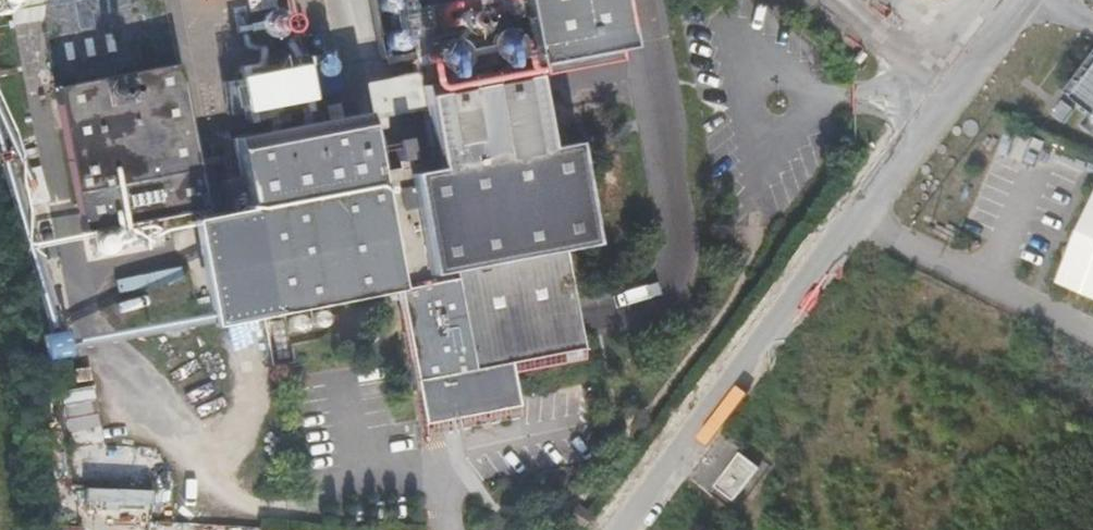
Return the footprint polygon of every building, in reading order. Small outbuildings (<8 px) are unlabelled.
[(387,12),(372,15),(381,57),(406,52),(411,77),(417,110),(429,164),(406,169),(392,172),(369,177),(357,118),(225,146),(239,215),(260,322),(393,293),(414,396),(436,391),(434,381),(449,377),(452,388),(583,358),(561,250),(545,168),(529,86),(626,66),(612,0),(515,0),(518,15),(404,39),(398,10),(387,12)] [(261,38),(266,37),(270,35),(272,30),(271,25),(269,21),(264,19),(260,19),(257,20),(254,23),(253,27),(254,32),(256,36),(261,38)] [(1092,109),(1092,59),(1069,93),(1092,109)] [(205,208),(177,64),(54,88),(82,233),(205,208)] [(244,117),(298,105),(291,73),(238,85),(244,117)] [(361,122),(417,110),(411,77),(354,90),(361,122)] [(390,164),(405,161),(401,148),(388,151),(390,164)] [(406,169),(405,161),(390,164),(392,172),(406,169)] [(545,168),(561,250),(584,245),(567,164),(545,168)] [(1063,280),(1092,292),(1092,211),(1063,280)] [(239,326),(260,322),(239,215),(219,219),(239,326)] [(324,332),(328,330),(331,327),(332,323),(331,319),(329,316),(326,313),(321,313),(318,314),(316,316),(314,319),(313,323),(314,327),(317,330),(321,332),(324,332)] [(297,337),(300,335),(304,332),(305,328),(304,324),(302,320),(299,318),(294,318),(291,319),(288,321),(286,324),(286,327),(287,331),(290,335),(294,337),(297,337)] [(42,366),(63,363),(59,341),(38,344),(42,366)] [(452,391),(452,388),(449,377),(434,381),(436,391),(437,395),(452,391)] [(761,470),(742,455),(716,489),(735,504),(761,470)]
